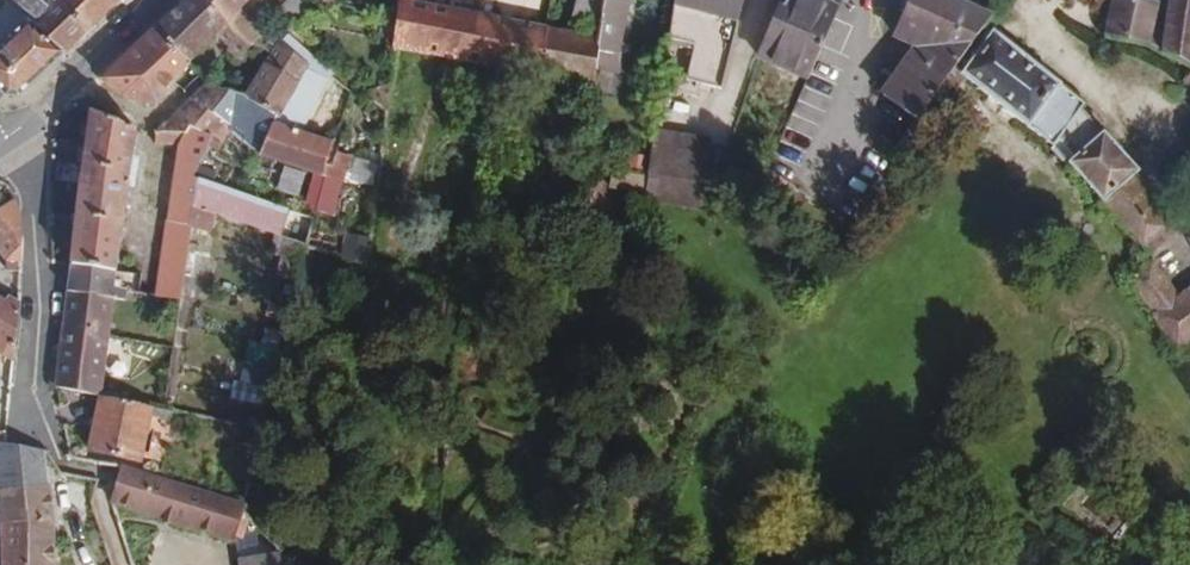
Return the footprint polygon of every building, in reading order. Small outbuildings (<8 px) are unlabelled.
[(30,35),(55,0),(10,0),(27,17),(0,43),(0,88),(6,94),(21,92),(60,66),(30,35)] [(61,0),(55,0),(30,35),(60,66),(94,31),(61,0)] [(119,6),(111,0),(61,0),(94,31),(119,6)] [(213,32),(221,39),(235,53),(249,33),(211,0),(180,0),(151,28),(187,57),(189,59),(213,32)] [(241,0),(211,0),(249,33),(260,18),(239,3),(241,0)] [(304,0),(284,0),(276,8),(290,20),(306,2),(304,0)] [(447,2),(435,1),(435,0),(397,0),(393,18),(391,39),(440,48),(447,2)] [(604,0),(578,0),(574,17),(599,20),(604,0)] [(632,0),(604,0),(599,20),(600,25),(598,64),(629,72),(632,40),(624,38),(632,0)] [(696,39),(688,76),(723,84),(738,13),(676,0),(675,0),(668,33),(696,39)] [(742,0),(676,0),(738,13),(742,0)] [(843,0),(783,0),(781,5),(774,19),(759,51),(808,74),(843,0)] [(986,6),(975,0),(913,0),(909,6),(897,27),(916,38),(903,62),(885,92),(923,114),(954,63),(961,50),(986,6)] [(1088,0),(1066,0),(1065,8),(1086,12),(1088,0)] [(1166,10),(1114,0),(1105,41),(1161,59),(1163,52),(1166,10)] [(1166,10),(1163,52),(1189,69),(1189,0),(1169,0),(1166,10)] [(774,19),(781,5),(772,1),(766,15),(774,19)] [(459,51),(466,5),(456,4),(447,2),(440,48),(450,50),(459,51)] [(479,54),(487,9),(466,5),(459,51),(479,54)] [(533,61),(539,18),(487,9),(479,54),(506,57),(533,61)] [(273,43),(288,26),(274,13),(259,31),(273,43)] [(597,70),(598,64),(600,25),(539,18),(533,61),(597,70)] [(1069,158),(1103,127),(1097,119),(1086,108),(1082,103),(1085,97),(994,20),(961,68),(967,72),(1069,158)] [(153,108),(187,57),(151,28),(98,77),(122,97),(153,108)] [(279,110),(308,61),(298,52),(281,37),(280,40),(274,48),(245,87),(279,110)] [(309,119),(334,67),(306,41),(298,52),(308,61),(279,110),(274,115),(307,125),(309,119)] [(959,85),(967,72),(961,68),(961,50),(954,63),(959,85)] [(279,110),(245,87),(232,83),(205,82),(171,118),(168,117),(159,126),(185,131),(191,124),(213,133),(216,135),(227,120),(258,146),(274,115),(279,110)] [(327,169),(335,134),(307,125),(274,115),(258,146),(258,153),(266,155),(327,169)] [(913,123),(909,121),(901,132),(905,134),(913,123)] [(128,177),(129,165),(133,130),(84,124),(73,227),(67,272),(116,277),(126,192),(128,177)] [(215,209),(218,181),(215,180),(199,175),(213,133),(191,124),(185,131),(159,126),(157,128),(156,137),(161,140),(176,143),(162,248),(157,287),(180,290),(183,290),(193,221),(213,223),(215,209)] [(697,208),(707,132),(653,124),(642,201),(697,208)] [(1139,169),(1103,127),(1069,158),(1106,202),(1139,169)] [(350,148),(336,145),(330,175),(344,178),(350,148)] [(378,157),(354,153),(350,179),(374,183),(378,157)] [(317,210),(327,169),(266,155),(257,193),(317,210)] [(134,178),(136,166),(129,165),(128,177),(134,178)] [(1158,190),(1139,169),(1106,202),(1139,242),(1164,219),(1149,201),(1158,190)] [(132,193),(134,178),(128,177),(126,192),(132,193)] [(326,177),(321,208),(339,212),(345,180),(326,177)] [(317,210),(257,193),(218,181),(215,209),(309,240),(317,210)] [(14,195),(12,192),(0,202),(0,260),(3,265),(20,267),(22,250),(14,195)] [(369,234),(350,232),(348,251),(366,253),(369,234)] [(1183,290),(1153,254),(1127,275),(1179,350),(1189,342),(1189,285),(1183,290)] [(115,291),(116,277),(67,272),(64,298),(113,304),(115,291)] [(18,300),(1,290),(0,292),(0,348),(12,357),(18,300)] [(110,333),(113,304),(64,298),(63,315),(61,327),(110,333)] [(104,388),(110,338),(110,333),(61,327),(55,382),(104,388)] [(145,460),(155,407),(101,397),(93,450),(145,460)] [(46,445),(0,445),(0,494),(47,493),(46,445)] [(244,501),(137,468),(122,464),(114,500),(235,540),(243,505),(244,501)] [(1133,513),(1094,478),(1069,506),(1108,540),(1127,519),(1133,513)] [(54,526),(47,493),(0,494),(0,525),(4,525),(5,564),(55,564),(54,526)] [(280,546),(237,552),(239,564),(283,564),(280,546)]
